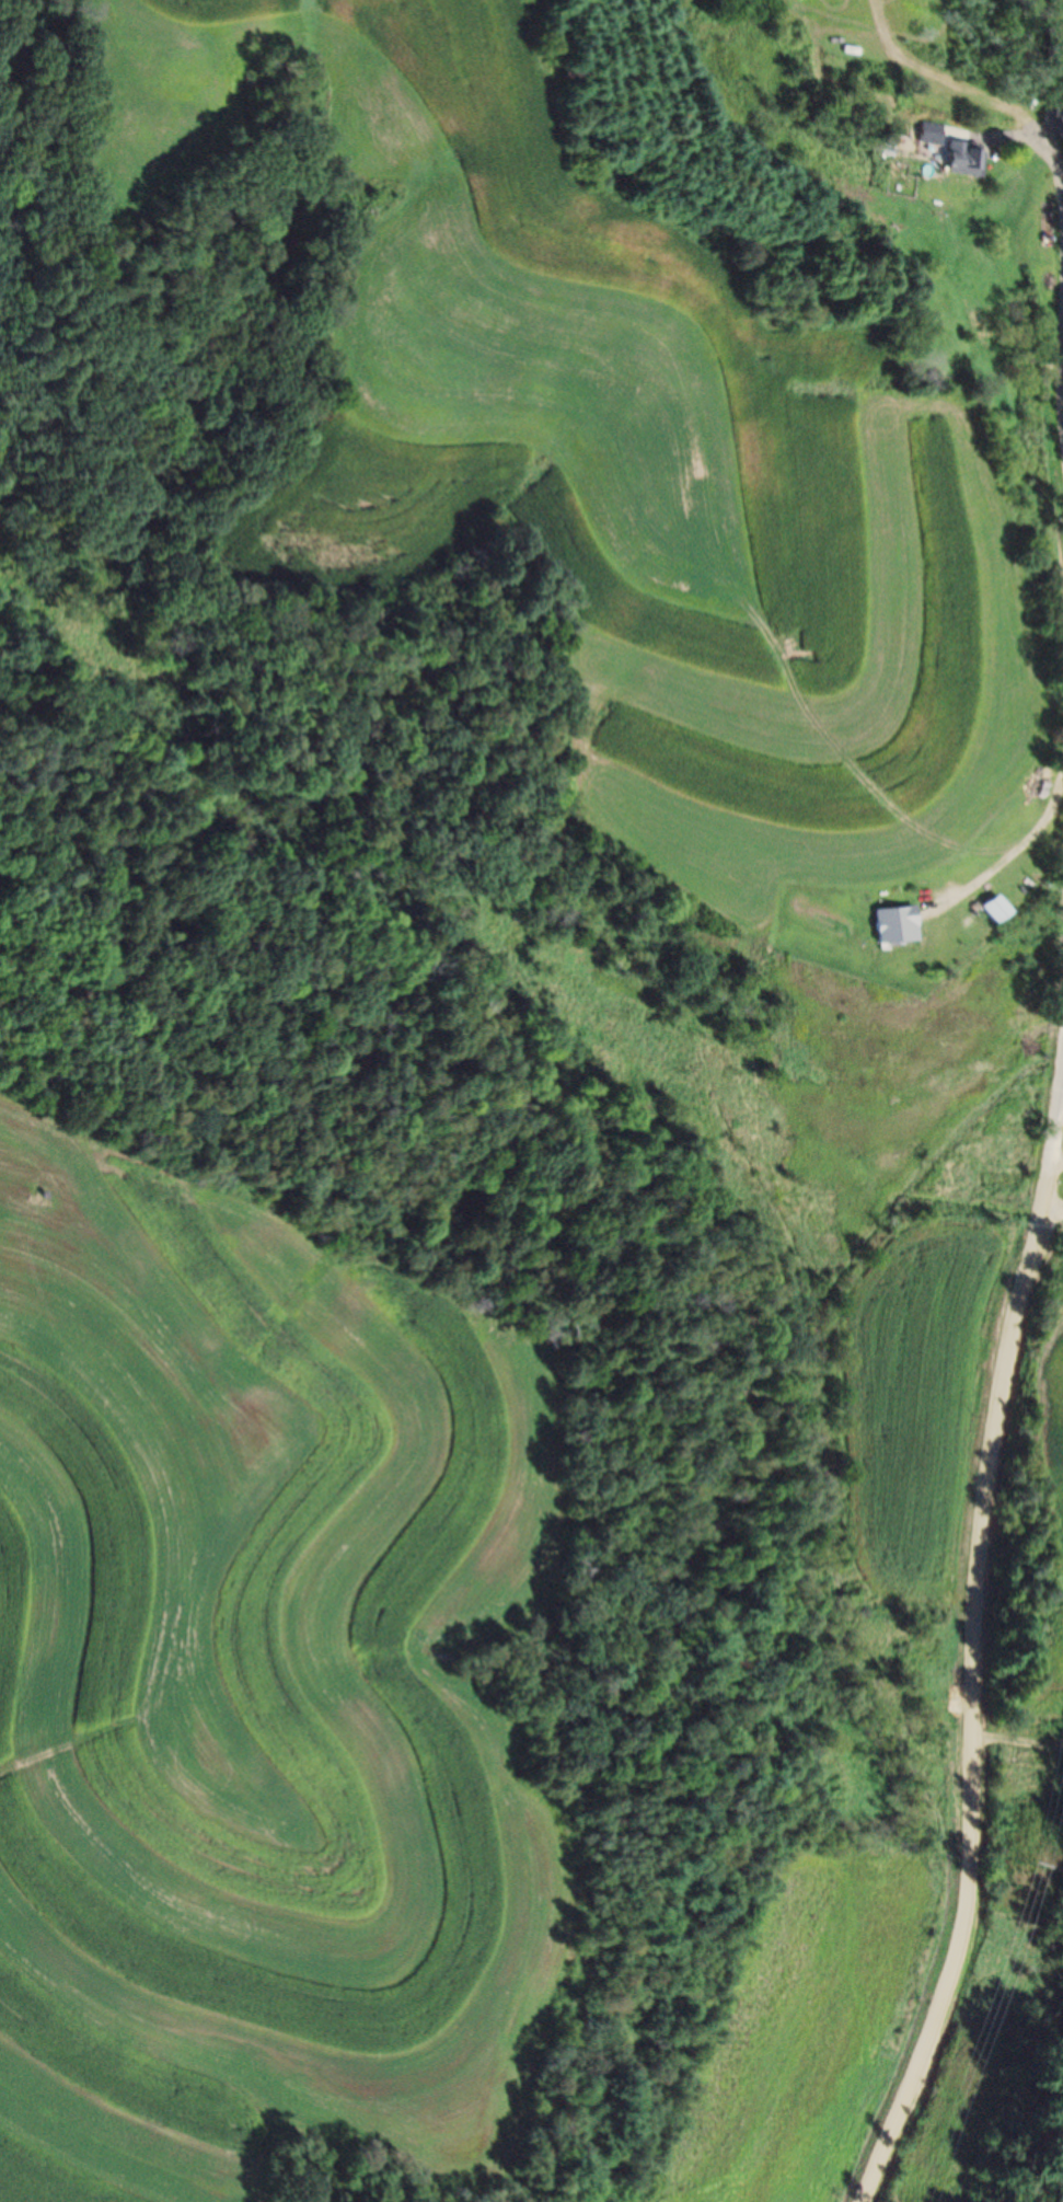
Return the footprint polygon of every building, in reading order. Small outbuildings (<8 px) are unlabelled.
[(899,132),(878,124),(873,137),(894,144),(899,132)] [(942,173),(973,175),(976,144),(945,142),(942,173)] [(975,904),(985,922),(1002,913),(992,894),(975,904)] [(873,907),(873,943),(912,943),(912,907),(873,907)]
